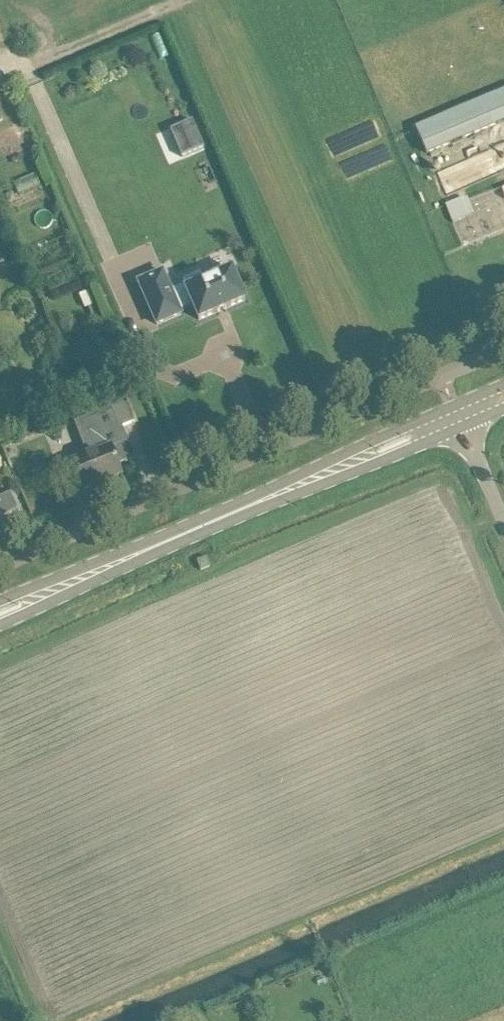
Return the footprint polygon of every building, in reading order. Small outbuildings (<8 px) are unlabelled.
[(417,128),(428,155),(503,123),(503,91),(417,128)] [(447,203),(455,221),(475,212),(467,195),(447,203)] [(181,279),(183,283),(186,289),(173,294),(163,271),(138,282),(157,324),(181,314),(180,310),(192,305),(199,320),(245,300),(232,269),(204,281),(200,271),(181,279)] [(135,457),(128,439),(123,427),(136,422),(124,393),(84,409),(88,417),(86,417),(99,452),(71,462),(75,472),(82,490),(122,475),(117,464),(135,457)] [(71,462),(59,467),(69,495),(82,490),(75,472),(71,462)] [(210,566),(206,557),(197,561),(201,571),(210,566)]
